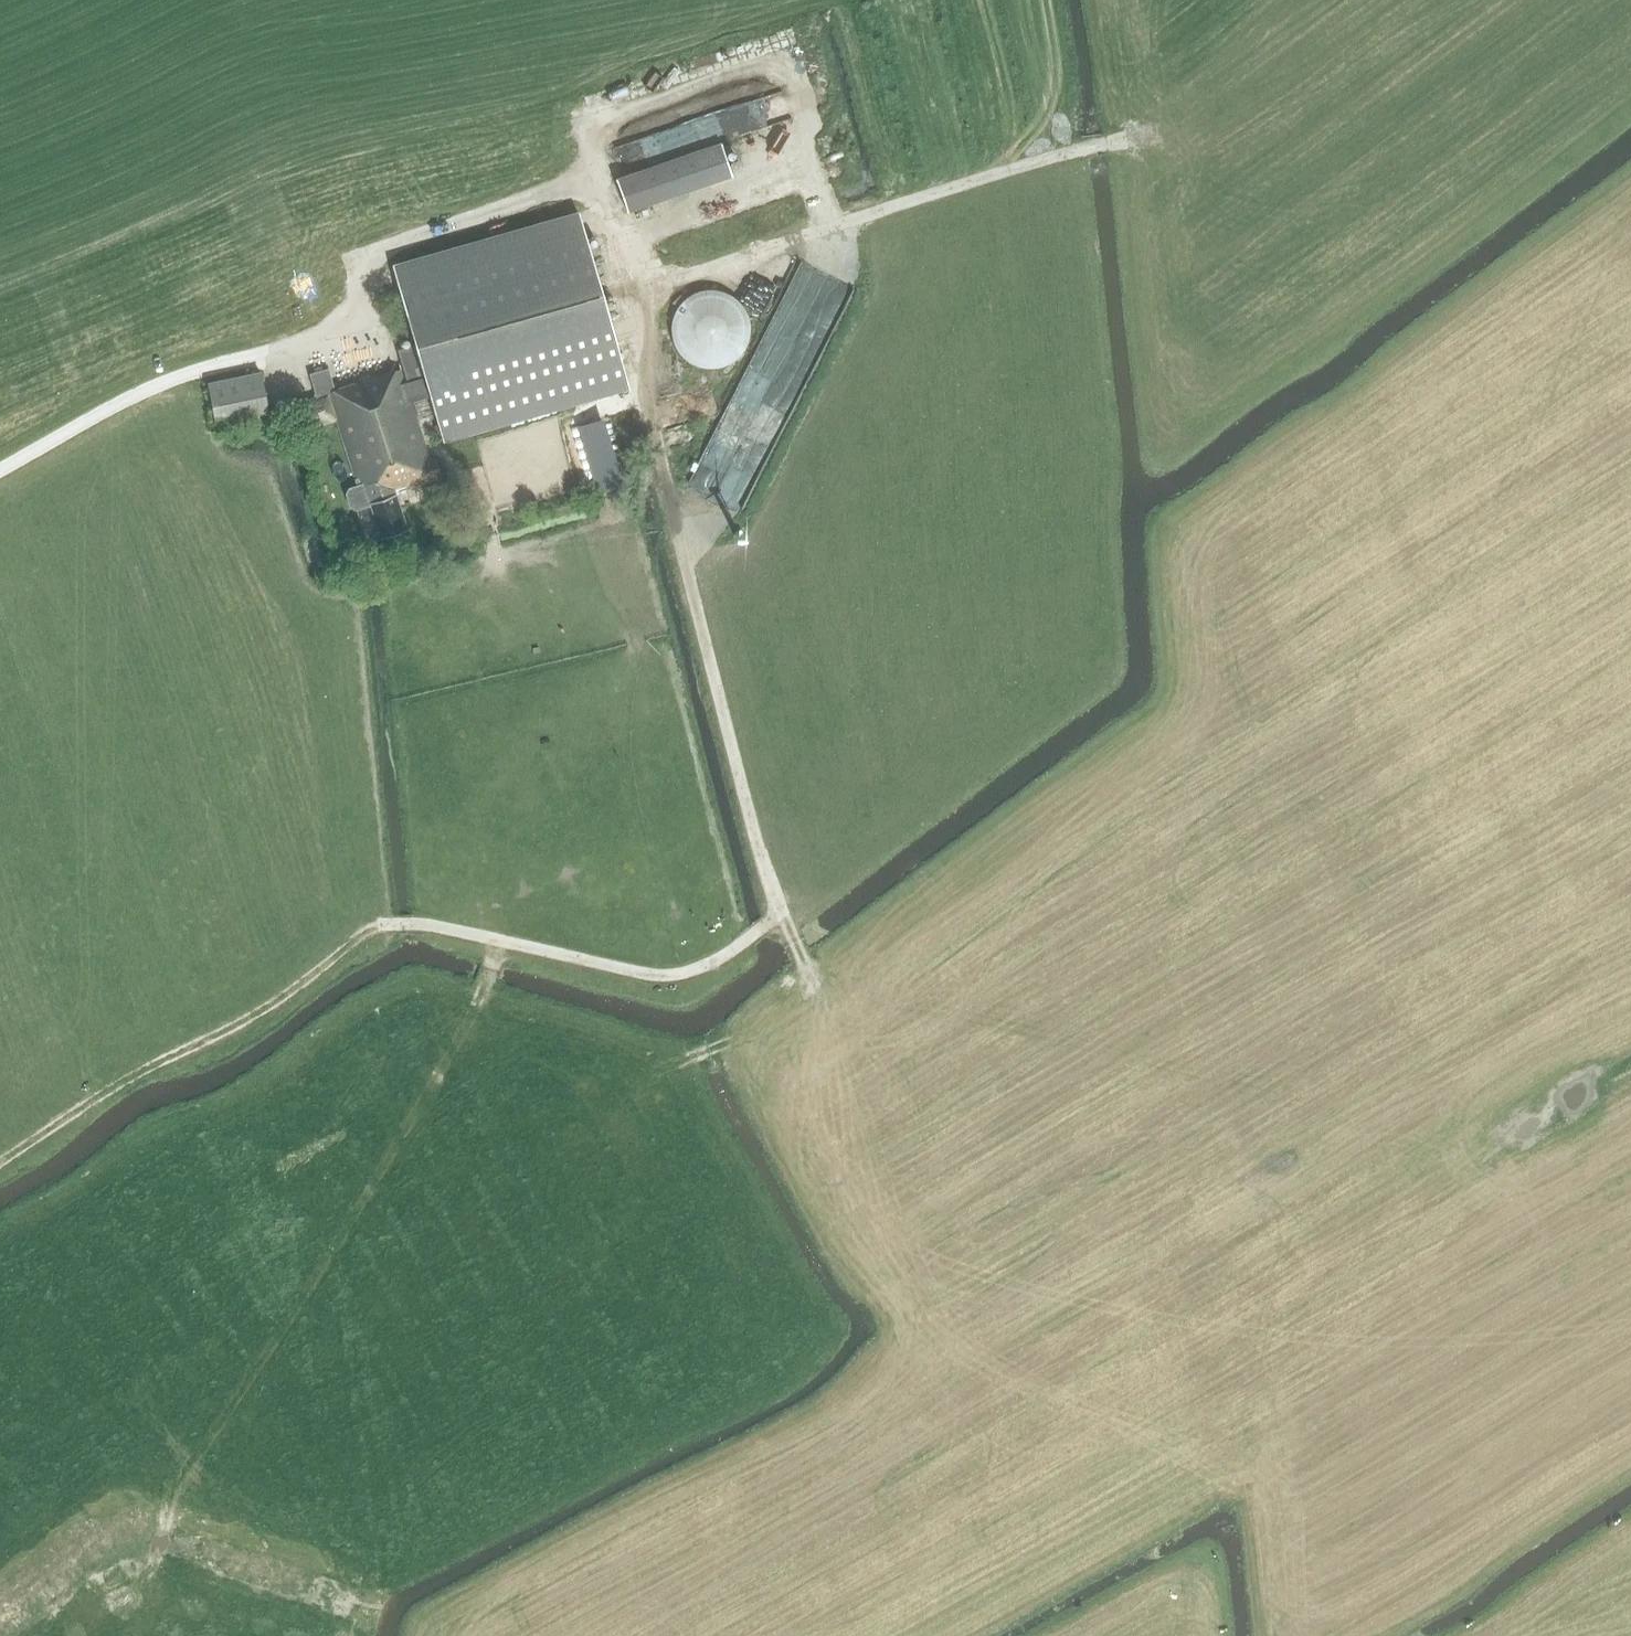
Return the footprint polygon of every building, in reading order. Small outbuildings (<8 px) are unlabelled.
[(745,122),(796,111),(792,94),(742,105),(745,122)] [(718,111),(684,119),(688,138),(722,131),(718,111)] [(628,211),(733,175),(722,142),(617,178),(628,211)] [(629,386),(599,280),(578,210),(392,264),(414,345),(399,349),(404,368),(336,390),(329,368),(311,374),(317,397),(299,403),(308,429),(337,418),(358,485),(350,488),(347,493),(351,506),(356,509),(371,505),(382,538),(408,530),(394,489),(407,484),(408,487),(442,476),(437,459),(430,461),(411,402),(432,396),(444,439),(629,386)] [(743,351),(745,348),(747,345),(748,342),(749,340),(750,337),(750,335),(751,331),(751,328),(750,326),(750,322),(749,318),(748,314),(747,312),(746,310),(744,306),(741,303),(739,300),(737,299),(735,297),(732,295),(728,293),(726,292),(723,291),(720,290),(715,289),(709,289),(705,289),(702,290),(698,291),(694,293),(690,295),(686,298),(683,301),(680,304),(679,306),(677,308),(675,311),(674,315),(673,319),(672,324),(671,328),(671,332),(672,334),(672,338),(673,340),(674,344),(675,346),(677,350),(680,353),(681,355),(683,357),(686,359),(689,362),(691,363),(695,365),(697,366),(701,367),(705,368),(707,368),(711,368),(715,368),(719,367),(721,367),(725,366),(729,364),(731,363),(733,361),(736,359),(739,356),(742,354),(743,351)] [(208,384),(218,427),(270,416),(260,372),(208,384)] [(688,492),(741,512),(753,480),(699,460),(688,492)]
